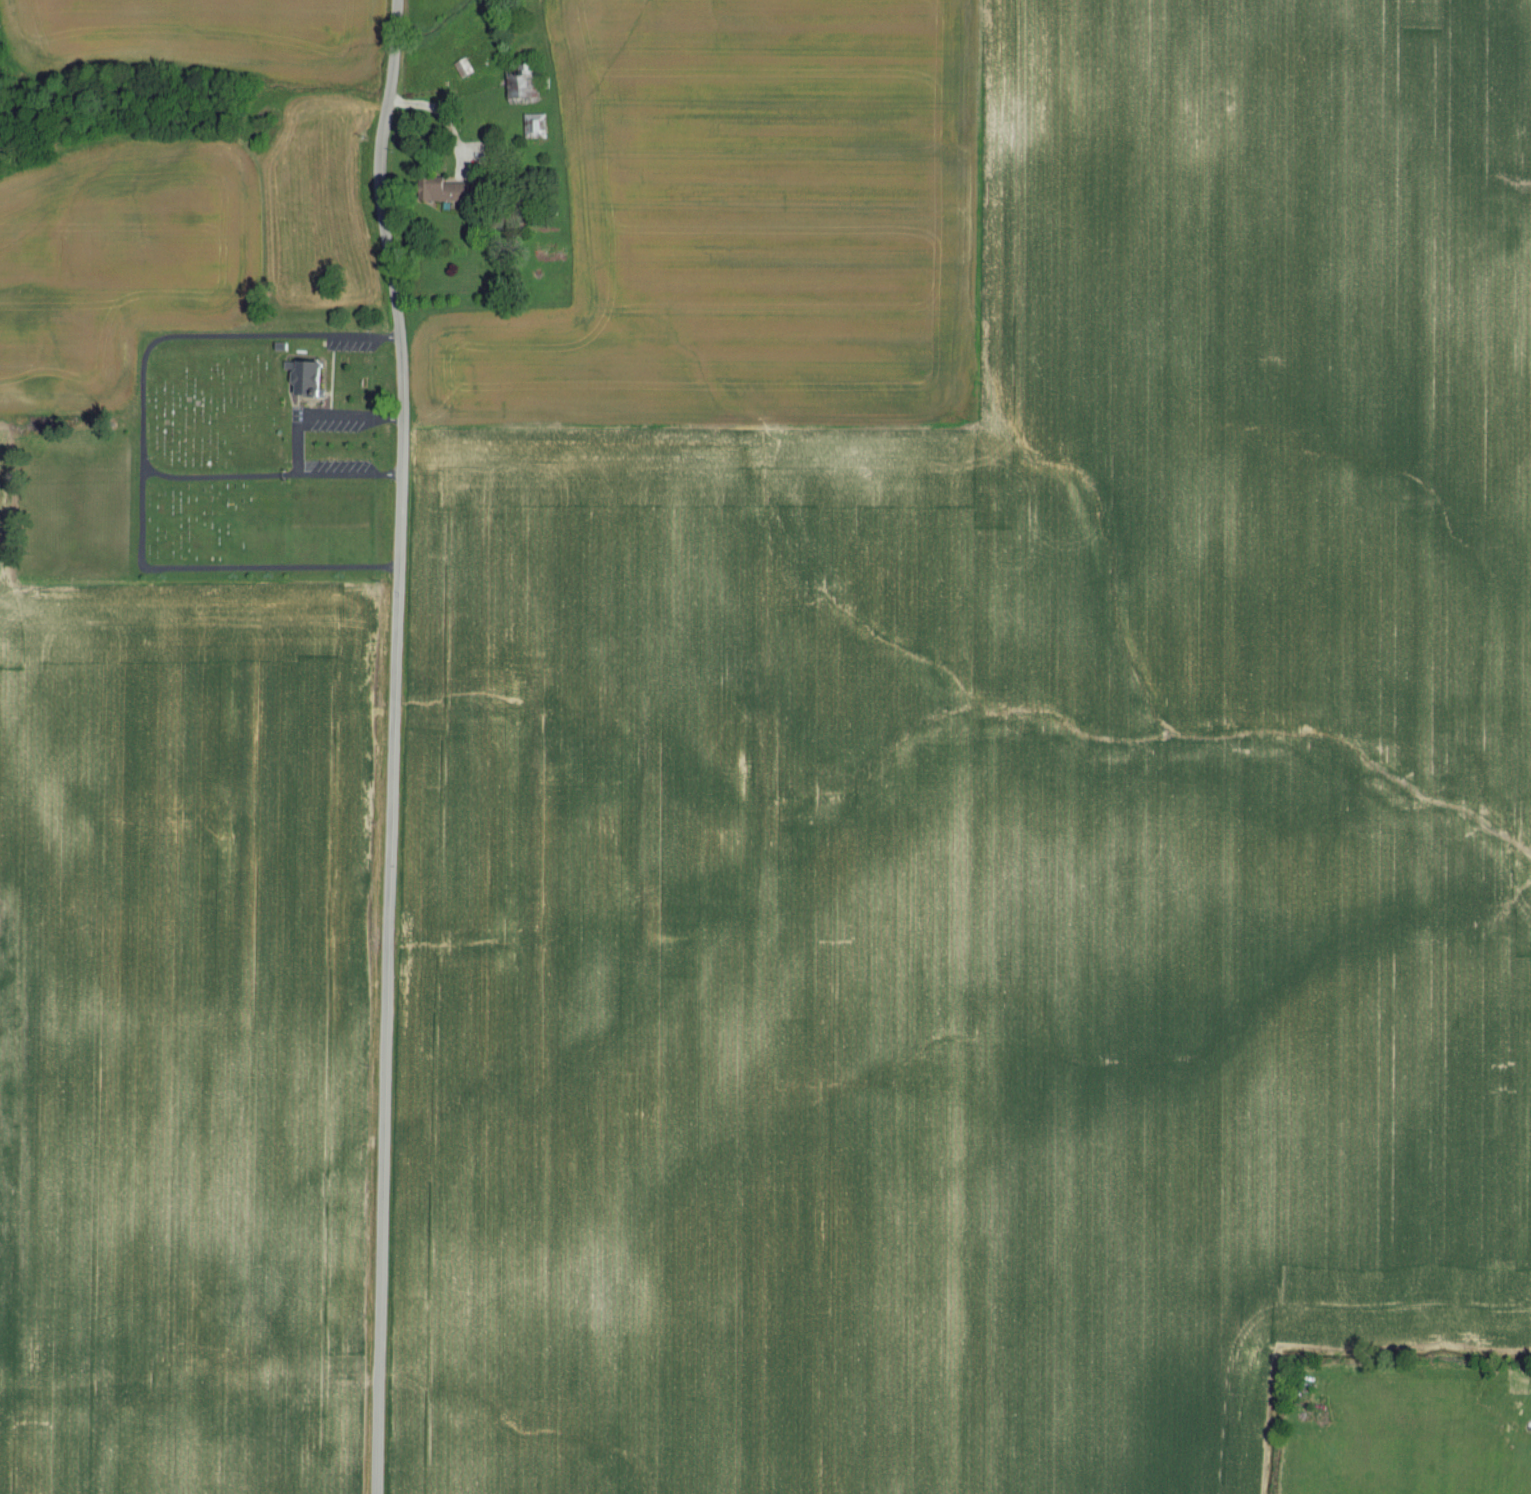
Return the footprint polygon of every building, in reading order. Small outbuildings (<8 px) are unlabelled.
[(476,73),(468,60),(456,67),(463,80),(476,73)] [(511,101),(539,100),(539,65),(510,65),(511,101)] [(528,116),(528,139),(548,139),(548,116),(528,116)] [(437,203),(474,203),(474,185),(437,185),(437,203)] [(290,396),(325,396),(325,362),(290,362),(290,396)]
